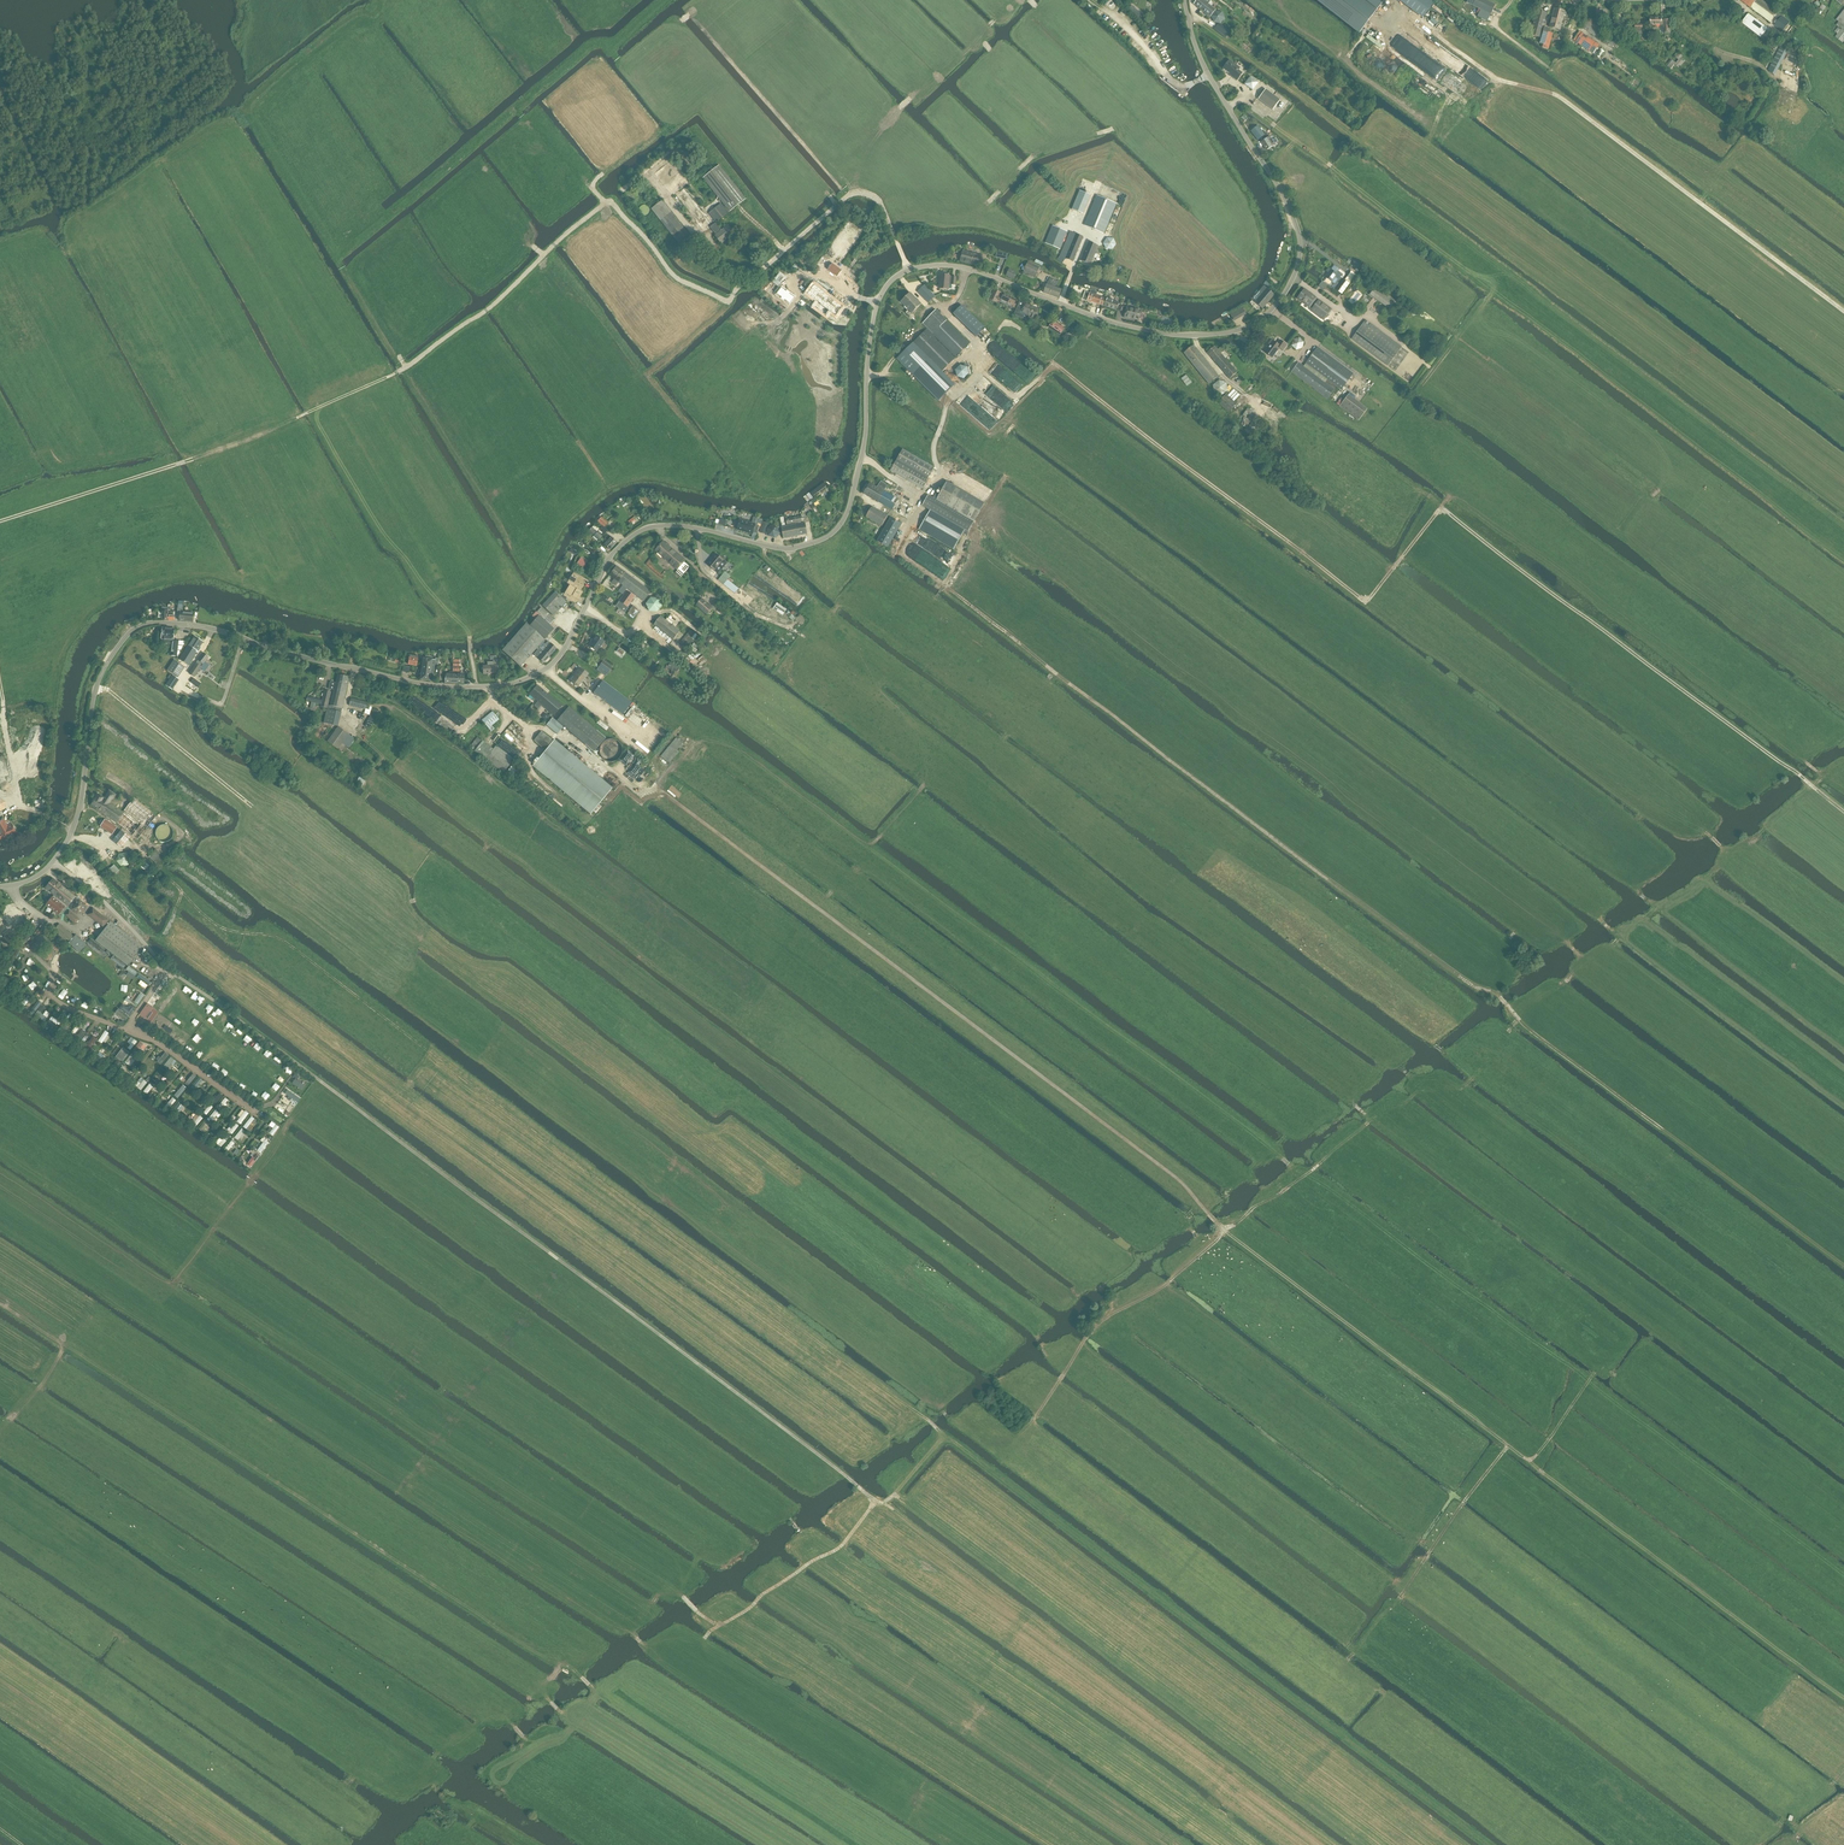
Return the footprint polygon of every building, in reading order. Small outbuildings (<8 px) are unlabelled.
[(1194,4),(1210,17),(1211,16),(1212,16),(1214,23),(1219,23),(1214,29),(1226,38),(1230,32),(1220,24),(1225,18),(1222,12),(1216,11),(1215,11),(1216,10),(1208,3),(1211,0),(1197,0),(1194,4)] [(1321,3),(1359,32),(1360,32),(1361,31),(1384,0),(1317,0),(1321,3)] [(1495,4),(1486,0),(1468,0),(1466,2),(1481,9),(1477,16),(1487,21),(1495,4)] [(1770,23),(1778,13),(1761,0),(1740,0),(1770,23)] [(1141,14),(1131,6),(1129,8),(1139,17),(1141,14)] [(1560,29),(1561,26),(1562,26),(1564,20),(1564,17),(1563,16),(1565,11),(1555,8),(1554,8),(1549,26),(1553,27),(1556,28),(1560,29)] [(1534,22),(1530,35),(1540,37),(1547,13),(1543,12),(1537,10),(1535,18),(1532,18),(1531,21),(1534,22)] [(1836,20),(1839,22),(1836,25),(1842,29),(1835,37),(1843,43),(1843,41),(1843,10),(1836,20)] [(1746,16),(1741,22),(1761,37),(1768,28),(1748,13),(1746,16)] [(1779,20),(1775,26),(1782,32),(1790,22),(1778,13),(1775,17),(1779,20)] [(1662,17),(1650,17),(1651,25),(1662,25),(1662,23),(1665,23),(1665,26),(1665,30),(1669,30),(1669,26),(1669,20),(1665,20),(1665,21),(1662,21),(1662,17)] [(1614,49),(1619,42),(1587,20),(1582,28),(1614,49)] [(1794,25),(1786,35),(1791,38),(1798,29),(1794,25)] [(1548,50),(1553,33),(1548,32),(1549,29),(1544,28),(1540,43),(1543,44),(1542,48),(1548,50)] [(1594,54),(1599,47),(1595,44),(1596,42),(1580,31),(1574,40),(1594,54)] [(1794,35),(1790,40),(1801,48),(1805,44),(1794,35)] [(1776,74),(1789,49),(1782,45),(1768,70),(1776,74)] [(1671,60),(1666,66),(1670,69),(1674,64),(1679,68),(1685,60),(1682,57),(1683,56),(1679,53),(1676,58),(1679,60),(1676,63),(1671,60)] [(1229,60),(1223,68),(1230,74),(1233,76),(1232,77),(1236,80),(1242,73),(1238,70),(1239,68),(1229,60)] [(1250,77),(1245,84),(1252,90),(1258,82),(1250,77)] [(1265,89),(1258,99),(1273,110),(1280,100),(1265,89)] [(1264,134),(1258,126),(1251,131),(1258,141),(1261,138),(1263,141),(1261,142),(1266,150),(1274,145),(1269,137),(1266,133),(1264,134)] [(719,165),(703,178),(718,198),(730,212),(746,199),(719,165)] [(1079,191),(1072,209),(1083,214),(1091,195),(1079,191)] [(1104,233),(1116,203),(1097,196),(1085,225),(1104,233)] [(683,249),(694,241),(662,201),(652,209),(683,249)] [(716,223),(710,228),(716,235),(715,236),(721,244),(734,233),(728,226),(722,230),(721,230),(716,223)] [(1060,249),(1068,232),(1053,226),(1046,243),(1060,249)] [(1073,261),(1083,237),(1070,232),(1060,255),(1057,260),(1062,263),(1065,258),(1073,261)] [(1106,249),(1112,249),(1116,244),(1113,239),(1111,239),(1107,238),(1104,243),(1106,249)] [(1088,242),(1081,260),(1091,265),(1098,246),(1088,242)] [(979,266),(982,256),(963,250),(960,261),(979,266)] [(1042,272),(1043,268),(1040,267),(1028,261),(1024,271),(1023,272),(1027,274),(1035,278),(1036,276),(1039,270),(1042,272)] [(828,270),(834,274),(838,276),(842,271),(832,264),(828,270)] [(1326,278),(1324,281),(1329,284),(1331,282),(1334,284),(1340,276),(1342,274),(1338,271),(1340,269),(1334,265),(1331,270),(1328,268),(1326,271),(1328,273),(1325,277),(1326,278)] [(1013,279),(1016,272),(1010,269),(1006,275),(1013,279)] [(782,270),(775,280),(778,282),(781,278),(784,281),(788,275),(782,270)] [(952,277),(950,277),(950,275),(940,274),(939,288),(949,289),(949,284),(956,285),(956,277),(952,277)] [(1342,279),(1334,289),(1342,294),(1349,284),(1345,281),(1342,279)] [(1323,290),(1327,285),(1322,281),(1318,287),(1323,290)] [(824,293),(811,283),(804,292),(819,303),(816,308),(827,316),(830,311),(837,316),(843,307),(824,293)] [(1059,298),(1062,289),(1047,284),(1044,293),(1059,298)] [(776,293),(782,298),(788,303),(794,295),(782,285),(776,293)] [(928,303),(934,297),(935,296),(924,285),(917,292),(928,303)] [(1389,309),(1395,301),(1376,287),(1370,294),(1389,309)] [(1255,303),(1258,305),(1262,309),(1272,298),(1274,296),(1274,295),(1272,293),(1266,288),(1256,300),(1257,301),(1255,303)] [(1003,298),(998,296),(1000,292),(994,289),(989,299),(997,302),(998,299),(1013,306),(1013,307),(1015,308),(1017,304),(1014,303),(1015,300),(1004,295),(1003,298)] [(1316,304),(1314,302),(1316,299),(1304,290),(1298,298),(1312,309),(1311,310),(1324,320),(1331,310),(1319,301),(1316,304)] [(1103,306),(1104,302),(1105,298),(1085,291),(1084,291),(1082,298),(1083,299),(1103,306)] [(912,313),(921,303),(910,292),(901,302),(912,313)] [(1113,300),(1106,297),(1105,298),(1104,302),(1105,303),(1104,306),(1111,309),(1112,310),(1114,310),(1115,310),(1117,311),(1119,303),(1113,301),(1113,300)] [(1015,315),(1023,318),(1025,314),(1033,317),(1036,318),(1039,309),(1035,308),(1035,307),(1024,303),(1023,303),(1020,302),(1014,314),(1015,315)] [(976,337),(985,328),(962,305),(953,314),(976,337)] [(1141,317),(1142,315),(1141,313),(1140,313),(1141,311),(1135,310),(1135,309),(1127,307),(1125,317),(1127,318),(1128,317),(1130,317),(1130,318),(1139,320),(1139,318),(1140,318),(1141,317)] [(1242,308),(1229,315),(1233,322),(1246,315),(1242,308)] [(969,343),(947,321),(936,310),(923,323),(928,328),(926,330),(897,359),(939,401),(954,386),(941,372),(955,358),(934,337),(935,336),(956,357),(969,343)] [(1060,335),(1064,328),(1053,321),(1049,327),(1051,328),(1060,335)] [(1369,326),(1364,322),(1355,334),(1352,339),(1388,366),(1401,347),(1371,324),(1369,326)] [(1296,350),(1302,348),(1304,342),(1299,338),(1293,339),(1292,345),(1296,350)] [(1278,344),(1272,340),(1266,347),(1268,348),(1264,352),(1272,358),(1279,348),(1283,350),(1287,345),(1281,340),(1278,344)] [(1209,384),(1219,376),(1194,345),(1184,354),(1209,384)] [(1225,350),(1222,346),(1217,350),(1215,346),(1207,353),(1230,378),(1237,372),(1221,354),(1225,350)] [(1341,390),(1353,374),(1317,347),(1306,363),(1341,390)] [(1327,399),(1334,389),(1298,362),(1291,372),(1327,399)] [(964,379),(969,374),(967,367),(960,365),(955,370),(957,377),(964,379)] [(1187,386),(1192,383),(1186,375),(1181,379),(1187,386)] [(1222,396),(1228,391),(1227,383),(1219,380),(1213,385),(1214,393),(1222,396)] [(1233,389),(1227,396),(1232,400),(1234,402),(1240,395),(1233,389)] [(1229,412),(1236,404),(1234,402),(1232,400),(1227,396),(1226,394),(1219,402),(1229,412)] [(1359,421),(1367,409),(1348,395),(1339,406),(1359,421)] [(1259,424),(1252,420),(1256,414),(1247,409),(1238,423),(1246,428),(1250,422),(1251,423),(1248,429),(1254,432),(1259,424)] [(903,450),(891,470),(922,489),(934,468),(903,450)] [(884,491),(888,485),(881,481),(877,487),(870,483),(864,494),(893,510),(898,500),(884,491)] [(930,510),(919,529),(954,548),(963,532),(967,534),(985,503),(947,481),(939,495),(936,493),(934,498),(929,496),(923,507),(930,510)] [(806,494),(811,500),(823,491),(818,486),(806,494)] [(908,511),(909,508),(908,507),(908,506),(907,505),(907,503),(904,502),(903,502),(902,501),(900,502),(899,502),(897,503),(896,505),(895,506),(895,508),(895,510),(895,511),(896,512),(897,513),(899,515),(900,515),(901,515),(903,515),(904,515),(907,513),(907,512),(908,511)] [(882,526),(888,516),(872,507),(866,517),(882,526)] [(728,511),(728,512),(727,518),(739,520),(740,513),(738,513),(728,511)] [(799,524),(799,522),(803,522),(801,516),(786,519),(787,525),(795,523),(795,524),(781,527),(783,539),(807,534),(805,523),(799,524)] [(605,527),(608,523),(601,517),(598,521),(605,527)] [(891,517),(877,541),(888,547),(889,544),(902,524),(891,517)] [(738,529),(737,530),(752,534),(755,524),(740,520),(739,525),(738,526),(737,528),(738,529)] [(763,521),(760,520),(759,520),(758,526),(760,526),(758,532),(765,534),(767,524),(762,522),(763,521)] [(772,525),(767,529),(768,536),(775,538),(780,533),(779,526),(773,525),(772,524),(772,525)] [(599,529),(595,525),(592,528),(589,531),(594,536),(598,540),(603,535),(607,530),(602,526),(599,529)] [(604,539),(603,541),(605,543),(604,544),(609,550),(616,542),(611,537),(608,535),(607,536),(604,539)] [(678,570),(686,561),(664,541),(656,551),(678,570)] [(716,554),(708,564),(719,574),(728,563),(716,554)] [(580,559),(577,564),(583,568),(586,562),(580,559)] [(651,592),(625,572),(616,566),(609,575),(614,579),(611,582),(615,585),(618,582),(643,601),(651,592)] [(725,572),(718,580),(735,594),(739,589),(732,583),(734,581),(729,578),(731,576),(725,572)] [(579,591),(583,584),(579,582),(581,578),(573,574),(567,584),(569,585),(579,591)] [(579,591),(569,585),(564,595),(572,600),(574,596),(578,599),(582,592),(579,591)] [(619,602),(616,606),(624,613),(628,608),(627,607),(634,596),(633,595),(627,591),(619,602)] [(553,615),(562,606),(566,601),(555,592),(542,605),(553,615)] [(656,611),(661,606),(658,599),(650,598),(646,604),(649,611),(656,611)] [(707,616),(714,608),(702,598),(696,606),(707,616)] [(783,616),(787,610),(777,603),(773,609),(783,616)] [(192,622),(193,613),(183,612),(183,604),(178,604),(177,612),(180,612),(179,620),(192,622)] [(627,614),(630,616),(636,608),(633,606),(629,612),(627,614)] [(162,609),(161,619),(165,620),(168,620),(168,615),(170,615),(170,611),(168,611),(168,608),(162,607),(162,609)] [(551,624),(555,619),(541,607),(537,612),(551,624)] [(545,638),(554,628),(539,615),(530,625),(545,638)] [(673,640),(680,631),(661,616),(654,625),(673,640)] [(503,650),(502,651),(520,666),(544,639),(528,626),(526,624),(503,650)] [(161,643),(167,643),(167,645),(171,645),(170,656),(178,656),(186,641),(174,640),(175,629),(162,628),(161,639),(161,643)] [(691,630),(680,643),(684,647),(689,641),(691,643),(694,640),(697,635),(695,633),(691,630)] [(188,665),(203,642),(194,636),(188,645),(179,659),(188,665)] [(597,652),(604,641),(595,636),(591,641),(588,645),(597,652)] [(550,655),(556,648),(550,643),(548,641),(543,647),(545,649),(544,650),(550,655)] [(698,646),(694,643),(692,646),(691,645),(689,647),(695,653),(697,650),(693,647),(694,646),(696,648),(698,646)] [(544,651),(540,647),(534,654),(538,657),(544,663),(550,655),(544,650),(544,651)] [(198,660),(189,673),(194,676),(195,676),(200,668),(205,671),(209,666),(204,662),(208,657),(203,653),(198,660)] [(417,666),(418,656),(409,655),(408,664),(417,666)] [(497,659),(497,655),(490,656),(490,659),(493,659),(493,662),(487,662),(488,665),(483,666),(483,674),(497,673),(496,666),(500,666),(500,658),(497,659)] [(423,658),(420,679),(432,681),(435,665),(437,666),(438,659),(436,658),(435,660),(423,658)] [(174,661),(167,671),(177,678),(184,667),(174,661)] [(608,673),(612,668),(603,661),(599,667),(608,673)] [(460,672),(460,664),(459,664),(459,663),(453,663),(453,666),(453,671),(457,671),(457,674),(458,674),(457,678),(457,679),(453,679),(452,683),(463,684),(463,674),(461,674),(461,672),(460,672)] [(669,666),(668,671),(671,671),(671,675),(674,675),(675,672),(677,672),(678,667),(676,667),(676,665),(673,664),(672,666),(669,665),(669,666)] [(449,671),(449,674),(445,674),(445,683),(452,683),(453,679),(457,679),(457,678),(458,674),(457,674),(457,671),(453,671),(453,666),(450,666),(449,671)] [(578,687),(579,686),(588,674),(580,668),(577,672),(570,681),(578,687)] [(170,680),(166,686),(172,690),(179,680),(173,676),(172,676),(170,674),(168,678),(170,680)] [(330,682),(328,689),(334,690),(330,706),(342,708),(347,685),(349,677),(337,675),(335,683),(330,682)] [(623,714),(632,703),(603,681),(594,693),(623,714)] [(562,706),(537,685),(530,694),(537,701),(534,705),(538,709),(542,704),(554,715),(562,706)] [(324,691),(321,707),(327,708),(328,705),(331,692),(324,691)] [(307,698),(307,700),(307,701),(311,702),(310,709),(315,710),(316,703),(321,704),(322,701),(308,697),(307,698)] [(365,710),(366,705),(367,702),(351,698),(349,705),(365,710)] [(327,708),(324,723),(338,726),(342,708),(330,706),(328,705),(327,708)] [(568,707),(556,720),(584,744),(594,752),(606,739),(568,707)] [(492,731),(495,729),(492,726),(499,719),(492,711),(482,720),(489,728),(492,731)] [(552,719),(549,717),(545,722),(547,724),(546,725),(557,735),(563,727),(552,718),(552,719)] [(599,720),(596,723),(606,730),(608,728),(599,720)] [(348,747),(355,738),(349,734),(338,727),(332,736),(327,741),(338,749),(341,752),(346,745),(348,747)] [(552,742),(551,741),(552,740),(541,731),(534,740),(545,749),(550,743),(551,743),(533,765),(591,813),(611,789),(554,741),(552,742)] [(667,762),(683,743),(676,738),(661,757),(667,762)] [(613,762),(617,760),(620,757),(622,753),(622,749),(620,744),(617,741),(613,739),(609,739),(605,741),(601,744),(600,748),(599,752),(601,756),(604,760),(608,762),(613,762)] [(491,748),(483,741),(475,750),(484,758),(485,756),(491,748)] [(311,742),(308,747),(316,751),(318,752),(319,749),(317,748),(319,746),(311,742)] [(503,773),(514,759),(496,746),(486,759),(503,773)] [(27,753),(26,773),(37,773),(38,754),(27,753)] [(515,769),(518,765),(514,763),(512,767),(511,766),(506,774),(513,779),(518,772),(515,769)] [(361,788),(366,782),(359,777),(355,783),(361,788)] [(109,803),(113,798),(114,795),(109,791),(104,800),(103,799),(104,798),(98,794),(90,806),(117,823),(138,839),(147,828),(156,816),(152,814),(153,813),(134,798),(122,812),(109,803)] [(4,819),(0,821),(0,840),(2,838),(4,841),(17,834),(11,824),(7,826),(4,819)] [(112,834),(116,828),(105,820),(101,827),(112,834)] [(165,842),(166,842),(168,841),(169,841),(170,840),(172,838),(172,837),(173,836),(173,834),(173,833),(173,831),(172,830),(171,828),(170,827),(169,826),(167,825),(166,825),(164,824),(162,825),(161,825),(160,826),(158,827),(157,828),(156,830),(156,831),(156,832),(156,833),(156,835),(156,837),(157,838),(158,840),(160,841),(161,842),(163,842),(165,842)] [(121,848),(127,842),(130,838),(121,831),(113,841),(121,848)] [(158,866),(166,858),(156,849),(148,857),(158,866)] [(121,866),(128,865),(130,858),(126,853),(119,854),(116,861),(121,866)] [(148,873),(152,869),(144,861),(140,866),(148,873)] [(159,879),(152,873),(149,875),(157,882),(159,879)] [(67,906),(68,906),(71,909),(77,915),(84,912),(86,904),(78,899),(75,897),(53,879),(46,888),(54,895),(46,905),(58,915),(62,911),(67,906)] [(108,920),(98,913),(93,909),(88,915),(103,926),(100,929),(103,931),(95,941),(107,950),(105,952),(108,955),(110,952),(110,953),(108,955),(110,957),(113,954),(127,966),(142,946),(108,920)] [(66,915),(71,920),(69,922),(71,924),(73,922),(75,923),(79,919),(69,911),(66,915)] [(74,937),(59,924),(55,928),(69,942),(68,943),(79,952),(85,946),(86,944),(85,943),(76,935),(74,937)] [(158,1012),(146,1004),(139,1014),(151,1023),(158,1012)]
